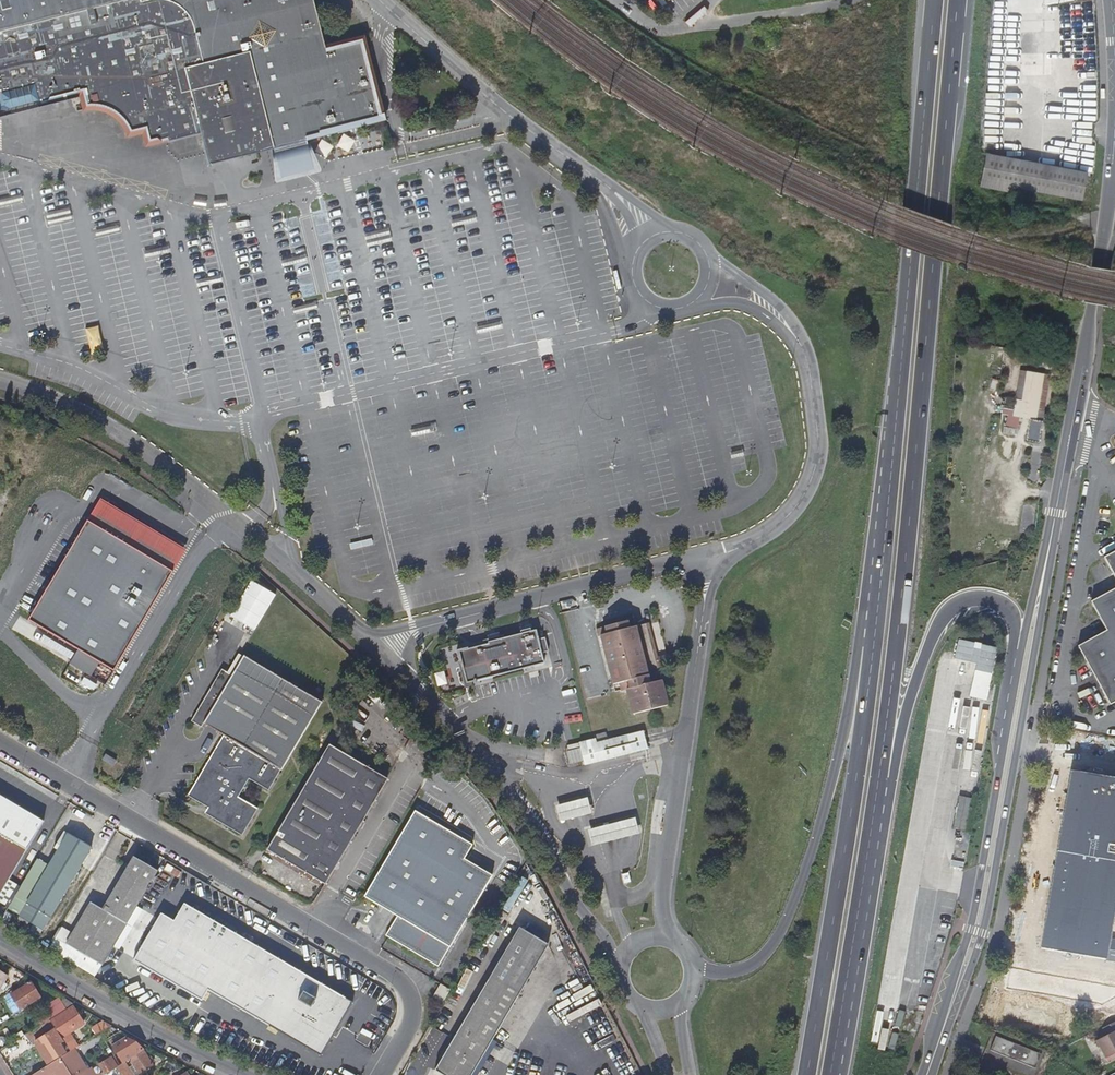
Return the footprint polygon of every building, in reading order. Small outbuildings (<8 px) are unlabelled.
[(39,106),(80,96),(84,111),(98,107),(113,113),(125,124),(129,138),(143,134),(147,150),(200,137),(206,164),(386,120),(367,37),(326,47),(314,0),(0,0),(0,116),(39,106)] [(451,26),(445,33),(449,37),(456,29),(451,26)] [(1016,72),(991,69),(985,129),(997,130),(998,112),(1012,113),(1016,72)] [(559,112),(554,120),(567,130),(574,121),(567,115),(566,117),(559,112)] [(348,152),(355,141),(345,135),(342,136),(336,145),(348,152)] [(326,158),(333,146),(323,140),(321,141),(314,151),(326,158)] [(1083,202),(1087,175),(987,155),(981,188),(1014,195),(1015,189),(1083,202)] [(649,169),(645,178),(653,182),(657,174),(649,169)] [(0,204),(0,210),(1,213),(25,205),(23,198),(0,204)] [(476,221),(475,214),(450,221),(452,227),(476,221)] [(119,229),(95,234),(96,242),(121,237),(119,229)] [(145,259),(169,253),(168,246),(143,252),(145,259)] [(282,267),(306,261),(305,256),(281,261),(282,267)] [(531,265),(529,259),(506,265),(507,271),(531,265)] [(801,272),(790,267),(786,277),(797,282),(801,272)] [(826,276),(817,272),(814,278),(823,283),(826,276)] [(222,282),(220,274),(196,281),(198,288),(222,282)] [(294,314),(317,308),(316,303),(292,308),(294,314)] [(501,328),(500,321),(475,328),(477,334),(501,328)] [(93,351),(104,348),(98,326),(87,329),(93,351)] [(332,368),(330,362),(306,368),(308,375),(332,368)] [(1044,411),(1050,375),(1020,370),(1013,410),(1002,408),(1001,414),(1008,415),(1006,427),(1017,429),(1019,417),(1036,419),(1038,410),(1044,411)] [(521,410),(519,404),(496,410),(497,416),(521,410)] [(436,431),(435,425),(413,430),(415,436),(436,431)] [(743,456),(742,450),(730,452),(731,458),(743,456)] [(100,500),(29,620),(114,671),(186,550),(100,500)] [(350,550),(373,544),(372,538),(348,544),(350,550)] [(1106,555),(1110,563),(1114,571),(1114,550),(1106,555)] [(254,631),(276,595),(251,581),(230,616),(254,631)] [(1092,599),(1108,628),(1079,644),(1111,703),(1114,701),(1114,587),(1092,599)] [(463,670),(467,683),(474,681),(544,663),(542,653),(549,652),(545,638),(538,639),(536,629),(530,630),(530,627),(519,630),(520,633),(504,638),(503,635),(487,639),(488,644),(468,649),(468,647),(457,650),(459,661),(462,671),(463,670)] [(607,640),(601,642),(613,692),(620,690),(622,697),(627,696),(634,721),(667,712),(660,686),(657,687),(655,680),(658,679),(656,671),(655,664),(646,630),(629,634),(627,627),(605,633),(607,640)] [(598,642),(601,642),(607,640),(605,633),(597,635),(598,642)] [(232,677),(244,657),(238,654),(226,673),(232,677)] [(992,661),(969,656),(966,669),(982,673),(980,683),(987,684),(992,661)] [(228,743),(270,673),(244,657),(232,677),(226,673),(222,671),(191,722),(201,729),(203,725),(223,737),(187,797),(193,800),(228,743)] [(655,664),(656,671),(670,667),(669,660),(655,664)] [(475,686),(474,681),(467,683),(463,670),(462,671),(459,661),(457,661),(464,688),(475,686)] [(282,773),(323,705),(270,673),(228,743),(193,800),(209,810),(206,815),(241,837),(256,811),(237,799),(249,781),(268,793),(280,772),(282,773)] [(1060,729),(1061,722),(1044,720),(1043,726),(1060,729)] [(583,761),(585,772),(647,755),(643,737),(598,749),(597,745),(573,751),(574,757),(581,755),(583,761)] [(323,886),(386,781),(329,746),(266,851),(323,886)] [(583,761),(581,755),(574,757),(573,751),(565,753),(569,765),(583,761)] [(106,754),(102,761),(113,767),(117,760),(106,754)] [(9,907),(20,888),(12,883),(46,826),(0,798),(0,902),(9,907)] [(555,809),(559,825),(590,817),(586,801),(555,809)] [(1076,1007),(1112,1012),(1114,995),(1114,951),(1087,947),(1099,871),(1114,874),(1114,859),(1101,857),(1109,810),(1073,805),(1049,947),(1054,948),(1050,972),(1048,987),(1015,982),(1007,1025),(1072,1036),(1076,1007)] [(472,848),(460,840),(415,813),(364,898),(396,918),(385,937),(398,945),(437,968),(492,878),(464,861),(472,848)] [(634,822),(587,835),(590,850),(638,838),(634,822)] [(24,917),(47,931),(94,852),(71,838),(24,917)] [(66,943),(103,965),(159,870),(133,855),(102,909),(90,902),(66,943)] [(621,880),(613,882),(616,890),(623,888),(621,880)] [(208,989),(321,1055),(352,1002),(184,903),(174,921),(161,913),(133,959),(202,999),(208,989)] [(442,1074),(476,1074),(553,951),(545,946),(550,937),(537,929),(532,937),(524,932),(437,1072),(442,1074)] [(39,998),(31,984),(11,997),(19,1011),(39,998)] [(441,1006),(451,989),(441,984),(431,999),(441,1006)] [(51,1017),(64,1009),(61,1002),(47,1011),(51,1017)] [(83,1025),(73,1008),(50,1022),(53,1027),(55,1030),(69,1051),(69,1052),(73,1050),(75,1049),(60,1026),(66,1022),(72,1032),(83,1025)] [(48,1019),(51,1017),(47,1011),(37,1017),(38,1018),(41,1024),(48,1019)] [(33,1028),(41,1024),(38,1018),(30,1023),(33,1028)] [(28,1042),(53,1027),(50,1022),(48,1019),(41,1024),(33,1028),(24,1035),(28,1042)] [(96,1036),(111,1026),(104,1023),(92,1030),(96,1036)] [(1104,1037),(1114,1032),(1114,1023),(1101,1031),(1104,1037)] [(69,1051),(55,1030),(34,1044),(47,1065),(69,1051)] [(1104,1037),(1096,1042),(1105,1060),(1114,1055),(1114,1032),(1104,1037)] [(1034,1068),(1040,1054),(995,1036),(989,1050),(1034,1068)] [(142,1050),(137,1042),(132,1045),(127,1038),(112,1047),(122,1063),(142,1050)] [(77,1058),(78,1057),(73,1050),(69,1052),(60,1058),(65,1066),(77,1058)] [(152,1065),(143,1052),(129,1060),(131,1064),(129,1066),(134,1074),(138,1072),(138,1073),(152,1065)] [(60,1058),(32,1074),(52,1074),(54,1074),(55,1074),(71,1074),(69,1072),(65,1066),(60,1058)] [(83,1068),(77,1058),(65,1066),(69,1072),(71,1071),(73,1073),(76,1071),(79,1074),(91,1068),(88,1065),(83,1068)] [(104,1074),(115,1067),(109,1058),(99,1064),(104,1074)] [(122,1063),(116,1067),(121,1074),(130,1074),(122,1063)] [(116,1067),(115,1067),(104,1074),(103,1074),(121,1074),(116,1067)]
